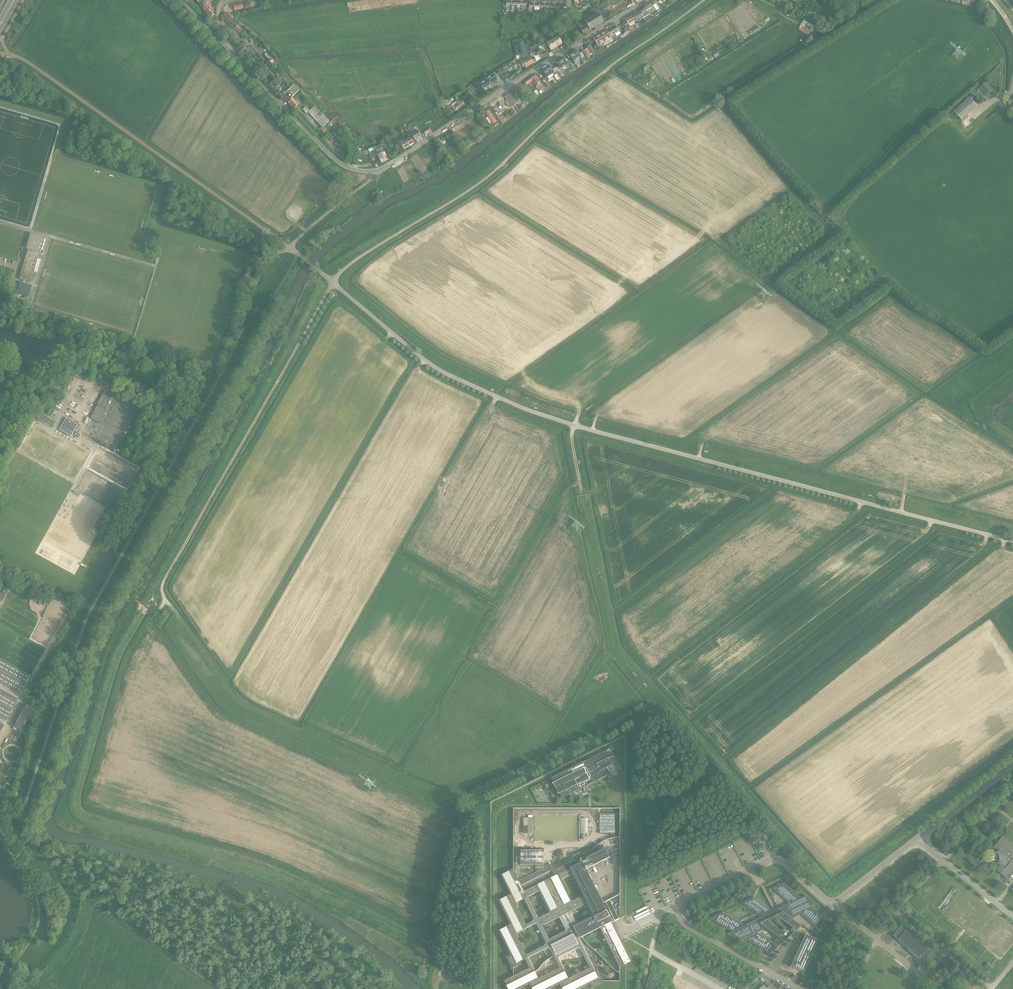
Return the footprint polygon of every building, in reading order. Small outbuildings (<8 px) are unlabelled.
[(208,0),(195,0),(210,18),(214,14),(213,12),(214,11),(213,10),(214,9),(208,2),(208,1),(208,0)] [(651,2),(654,5),(657,10),(659,9),(656,4),(662,0),(653,0),(651,2)] [(251,7),(250,2),(229,6),(231,11),(234,10),(251,7)] [(653,7),(650,2),(644,6),(645,8),(646,11),(647,11),(653,7)] [(647,11),(646,11),(645,8),(639,11),(644,18),(649,15),(647,11)] [(813,14),(809,10),(805,13),(808,18),(813,14)] [(644,18),(639,11),(633,16),(636,21),(637,22),(644,18)] [(225,12),(221,17),(232,28),(237,23),(225,12)] [(604,21),(599,13),(585,21),(578,25),(584,34),(591,30),(590,30),(604,21)] [(636,21),(633,16),(626,20),(630,27),(635,24),(634,22),(636,21)] [(798,29),(809,36),(815,26),(804,20),(798,29)] [(244,31),(237,25),(234,29),(241,35),(242,34),(244,31)] [(619,32),(616,26),(609,30),(613,36),(619,32)] [(624,33),(621,36),(622,38),(626,36),(625,35),(629,33),(627,28),(625,30),(626,31),(624,33)] [(612,38),(607,30),(594,38),(598,46),(612,38)] [(558,37),(547,43),(551,51),(563,44),(558,37)] [(523,43),(515,46),(516,47),(518,55),(521,54),(524,59),(520,61),(522,63),(524,66),(526,65),(527,67),(538,60),(537,59),(540,58),(538,55),(531,59),(527,53),(528,53),(526,45),(524,45),(523,43)] [(577,49),(570,54),(569,53),(575,63),(574,62),(581,58),(582,59),(585,57),(579,47),(579,48),(582,52),(580,53),(577,49)] [(592,55),(588,49),(583,52),(586,55),(585,56),(588,61),(589,61),(587,58),(592,55)] [(569,67),(562,57),(563,58),(555,62),(558,66),(555,68),(559,73),(563,71),(562,69),(568,66),(569,67)] [(553,69),(551,65),(543,70),(542,69),(549,79),(548,78),(554,74),(555,75),(559,73),(555,68),(553,69)] [(271,69),(278,76),(280,73),(273,67),(271,69)] [(268,69),(264,73),(270,79),(271,78),(273,80),(276,77),(268,69)] [(497,80),(495,76),(494,74),(487,79),(487,80),(480,85),(482,88),(483,89),(485,92),(492,87),(491,85),(497,80)] [(535,74),(530,78),(532,82),(533,81),(536,87),(541,84),(538,78),(535,74)] [(279,75),(272,82),(277,87),(280,84),(284,88),(288,84),(279,75)] [(532,82),(530,78),(524,81),(526,85),(528,84),(530,87),(533,86),(531,83),(532,82)] [(981,88),(987,95),(992,90),(986,83),(981,88)] [(289,90),(285,93),(291,99),(299,90),(294,85),(289,90)] [(512,92),(505,97),(512,107),(518,102),(521,101),(516,94),(514,96),(512,92)] [(970,98),(969,98),(954,111),(962,120),(977,107),(972,101),(974,99),(971,97),(970,98)] [(293,99),(291,101),(288,104),(292,107),(291,108),(293,110),(298,105),(293,99)] [(451,104),(448,100),(441,104),(445,110),(448,108),(447,107),(451,104)] [(464,105),(461,100),(453,106),(454,107),(453,108),(456,111),(464,105)] [(499,120),(491,109),(485,112),(494,127),(499,124),(497,121),(499,120)] [(329,122),(321,113),(315,118),(324,127),(329,122)] [(349,143),(336,130),(328,137),(331,140),(335,136),(345,146),(349,143)] [(411,134),(412,136),(413,136),(415,140),(421,136),(417,130),(411,134)] [(410,146),(406,141),(404,137),(402,138),(405,142),(401,144),(405,149),(410,146)] [(415,143),(411,138),(406,141),(410,146),(415,143)] [(378,155),(381,161),(382,163),(389,159),(387,156),(385,157),(382,152),(379,153),(380,154),(378,155)] [(42,237),(31,234),(30,234),(26,249),(28,249),(19,279),(30,283),(39,255),(36,255),(37,252),(38,252),(42,237)] [(20,282),(17,294),(28,297),(32,286),(20,282)] [(98,406),(91,418),(99,423),(106,411),(105,410),(115,392),(107,387),(97,405),(98,406)] [(507,397),(509,394),(513,396),(512,399),(519,402),(523,396),(508,389),(503,395),(507,397)] [(53,428),(56,422),(41,413),(37,419),(53,428)] [(78,424),(66,418),(60,430),(71,436),(78,424)] [(21,695),(31,676),(0,659),(0,683),(21,695)] [(6,720),(16,701),(0,692),(0,717),(6,720)] [(27,705),(17,722),(14,727),(21,731),(33,708),(27,705)] [(552,778),(554,782),(553,783),(557,788),(558,794),(560,793),(562,798),(611,774),(608,767),(612,765),(609,758),(614,756),(610,749),(552,778)] [(503,851),(518,851),(518,815),(514,815),(514,813),(509,813),(509,815),(503,815),(503,851)] [(600,833),(615,833),(615,814),(600,813),(600,833)] [(525,822),(525,837),(546,837),(546,839),(548,839),(548,837),(562,837),(562,821),(525,822)] [(1011,846),(1011,845),(1006,841),(1006,842),(1001,838),(999,840),(997,843),(994,846),(999,850),(997,853),(996,852),(997,853),(998,855),(999,856),(999,857),(1000,858),(993,858),(993,859),(1000,858),(1000,859),(999,860),(999,861),(999,862),(998,863),(998,864),(997,864),(998,863),(1001,865),(997,870),(1000,873),(1005,877),(1009,872),(1009,873),(1012,868),(1012,847),(1011,846)] [(613,922),(615,921),(616,921),(619,919),(620,919),(620,895),(620,894),(603,903),(586,869),(610,857),(604,847),(601,848),(599,844),(590,852),(586,854),(522,886),(514,869),(501,875),(511,894),(499,901),(511,925),(499,931),(511,955),(506,957),(512,968),(517,966),(516,964),(525,959),(530,968),(504,981),(508,988),(519,988),(530,983),(533,988),(549,988),(560,984),(563,988),(579,988),(590,983),(593,988),(604,983),(602,978),(599,979),(579,939),(600,928),(605,938),(603,939),(603,940),(603,941),(603,942),(604,941),(606,940),(620,967),(626,964),(632,961),(622,940),(621,938),(613,922)] [(543,850),(521,850),(521,865),(543,865),(543,850)] [(769,948),(771,946),(770,946),(773,941),(757,933),(766,928),(778,937),(774,943),(775,944),(774,946),(777,948),(770,954),(770,955),(793,935),(797,937),(796,938),(798,940),(798,939),(802,942),(791,967),(803,972),(802,974),(802,975),(818,939),(816,942),(815,941),(816,938),(814,941),(806,935),(806,934),(804,937),(796,931),(803,925),(802,925),(791,918),(801,913),(819,930),(818,933),(825,918),(825,917),(824,919),(811,906),(816,904),(806,896),(805,894),(800,897),(784,882),(779,885),(778,883),(777,885),(777,886),(773,888),(790,903),(779,909),(775,911),(773,911),(755,898),(753,897),(749,900),(747,899),(746,900),(746,901),(741,903),(761,917),(745,925),(722,912),(717,915),(716,914),(714,916),(715,916),(709,919),(730,931),(732,932),(727,934),(739,941),(744,939),(747,941),(767,952),(769,948)] [(937,907),(943,912),(960,892),(954,887),(937,907)] [(634,917),(635,919),(650,912),(649,910),(634,917)] [(635,919),(636,921),(651,914),(650,912),(635,919)] [(928,948),(901,926),(894,936),(893,935),(893,936),(923,960),(923,959),(924,958),(925,959),(930,953),(927,950),(928,948)] [(991,972),(995,968),(988,962),(985,967),(991,972)]
